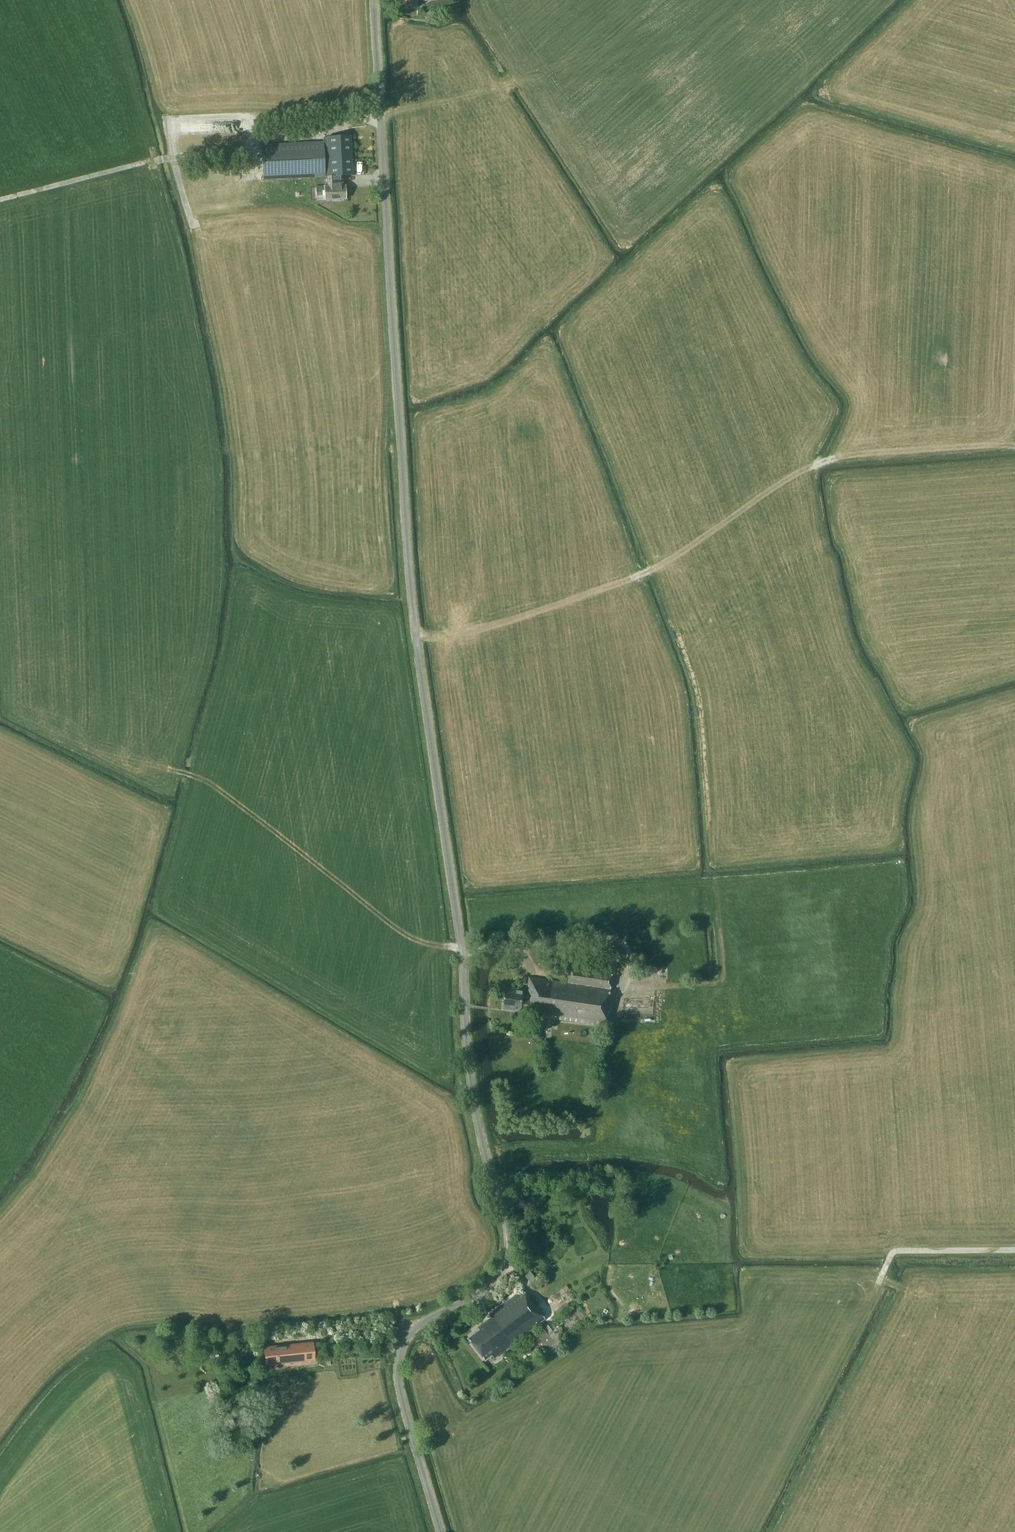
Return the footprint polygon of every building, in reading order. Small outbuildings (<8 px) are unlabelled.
[(323,142),(313,143),(261,146),(262,179),(326,176),(327,187),(324,187),(325,200),(346,199),(345,186),(344,186),(344,176),(353,175),(350,135),(327,136),(327,137),(323,138),(323,142)] [(614,964),(601,962),(601,970),(568,966),(566,982),(529,977),(526,997),(523,997),(524,990),(507,988),(504,1009),(521,1011),(521,1010),(535,1012),(534,1016),(606,1026),(614,964)] [(543,1026),(535,1025),(534,1036),(542,1037),(543,1026)] [(535,1276),(531,1271),(525,1276),(529,1281),(535,1276)] [(546,1318),(523,1289),(490,1315),(492,1318),(479,1328),(480,1329),(468,1338),(486,1361),(493,1355),(495,1357),(546,1318)] [(561,1343),(546,1324),(533,1334),(534,1335),(531,1337),(535,1343),(537,1342),(545,1354),(561,1343)] [(303,1361),(313,1360),(312,1343),(302,1344),(303,1361)] [(266,1364),(294,1361),(293,1345),(264,1348),(266,1364)] [(241,1359),(240,1348),(226,1350),(227,1361),(241,1359)]
